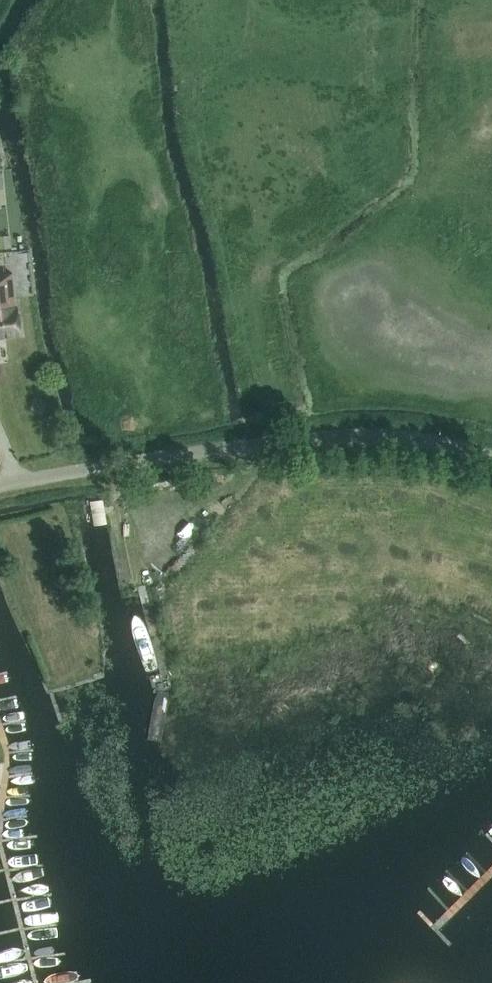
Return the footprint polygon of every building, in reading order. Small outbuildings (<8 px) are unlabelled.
[(21,334),(18,308),(17,308),(12,272),(0,273),(0,337),(21,334)]
